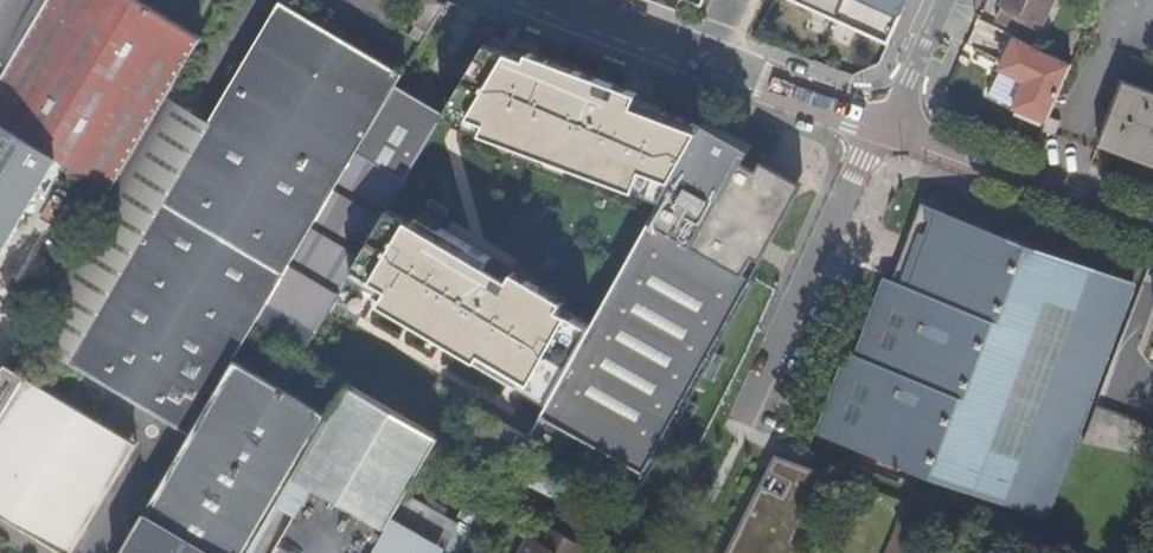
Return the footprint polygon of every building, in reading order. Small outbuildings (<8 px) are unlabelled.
[(0,75),(0,123),(48,151),(61,129),(138,0),(45,0),(0,75)] [(59,158),(111,189),(170,91),(205,34),(149,0),(138,0),(61,129),(48,151),(59,158)] [(444,7),(432,0),(418,0),(404,23),(413,28),(407,38),(419,46),(444,7)] [(884,47),(907,0),(789,0),(884,47)] [(1032,37),(1050,0),(1003,0),(994,19),(1032,37)] [(65,361),(186,434),(234,355),(249,329),(266,303),(396,87),(401,77),(279,1),(210,118),(65,361)] [(1011,106),(1044,121),(1046,115),(1069,63),(1030,43),(1008,33),(995,65),(1024,78),(1011,106)] [(638,91),(511,44),(463,124),(662,201),(704,125),(636,100),(638,91)] [(1096,143),(1098,144),(1099,143),(1152,163),(1152,90),(1124,80),(1124,78),(1121,77),(1096,143)] [(396,87),(266,303),(311,333),(441,116),(396,87)] [(170,91),(111,189),(22,336),(65,361),(210,118),(170,91)] [(1044,121),(1040,129),(1053,133),(1058,120),(1046,115),(1044,121)] [(48,151),(0,123),(0,233),(48,151)] [(549,405),(531,438),(559,453),(569,435),(646,478),(735,306),(727,302),(743,273),(792,188),(743,162),(750,149),(704,125),(662,201),(591,329),(549,405)] [(59,158),(48,151),(0,233),(0,255),(59,158)] [(608,270),(630,217),(599,204),(577,257),(608,270)] [(844,446),(944,477),(1047,248),(1023,239),(998,230),(926,205),(898,284),(889,281),(860,359),(852,356),(821,438),(844,446)] [(408,219),(364,293),(549,405),(591,329),(408,219)] [(1047,248),(944,477),(1039,510),(1128,279),(1047,248)] [(743,273),(727,302),(735,306),(752,277),(743,273)] [(116,552),(247,552),(291,477),(331,412),(234,355),(186,434),(116,552)] [(0,371),(0,478),(13,487),(44,439),(8,415),(31,380),(5,364),(0,371)] [(13,487),(84,531),(134,443),(31,380),(8,415),(44,439),(13,487)] [(331,412),(291,477),(385,531),(440,439),(347,385),(331,412)] [(1152,459),(1152,426),(1146,425),(1096,405),(1082,444),(1106,449),(1127,454),(1152,459)] [(778,456),(729,552),(793,552),(827,475),(778,456)] [(58,552),(71,552),(84,531),(13,487),(0,478),(0,517),(58,552)] [(886,552),(925,552),(941,517),(907,504),(886,552)] [(590,546),(549,520),(540,534),(530,528),(514,552),(586,552),(590,546)] [(372,552),(440,552),(448,539),(419,523),(414,530),(408,526),(400,540),(385,531),(372,552)]
